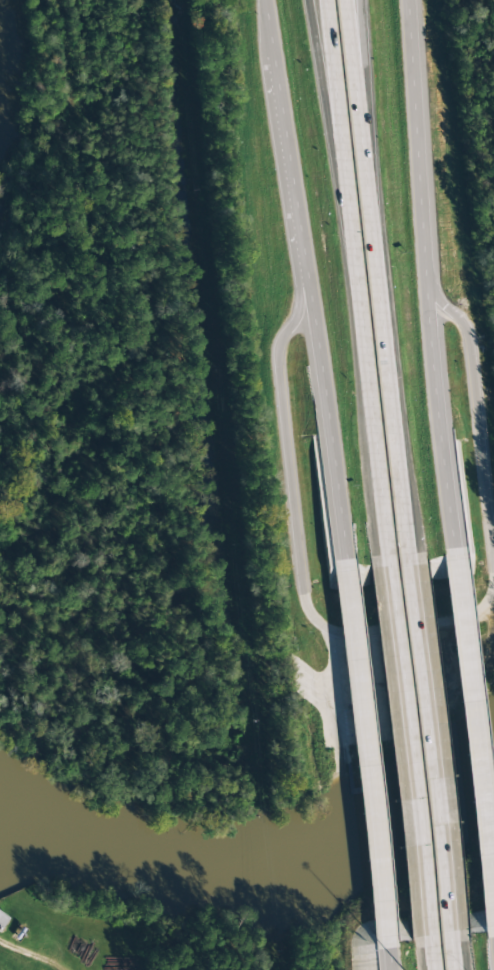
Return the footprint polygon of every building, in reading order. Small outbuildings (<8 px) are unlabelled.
[(0,911),(0,931),(10,917),(0,911)]
